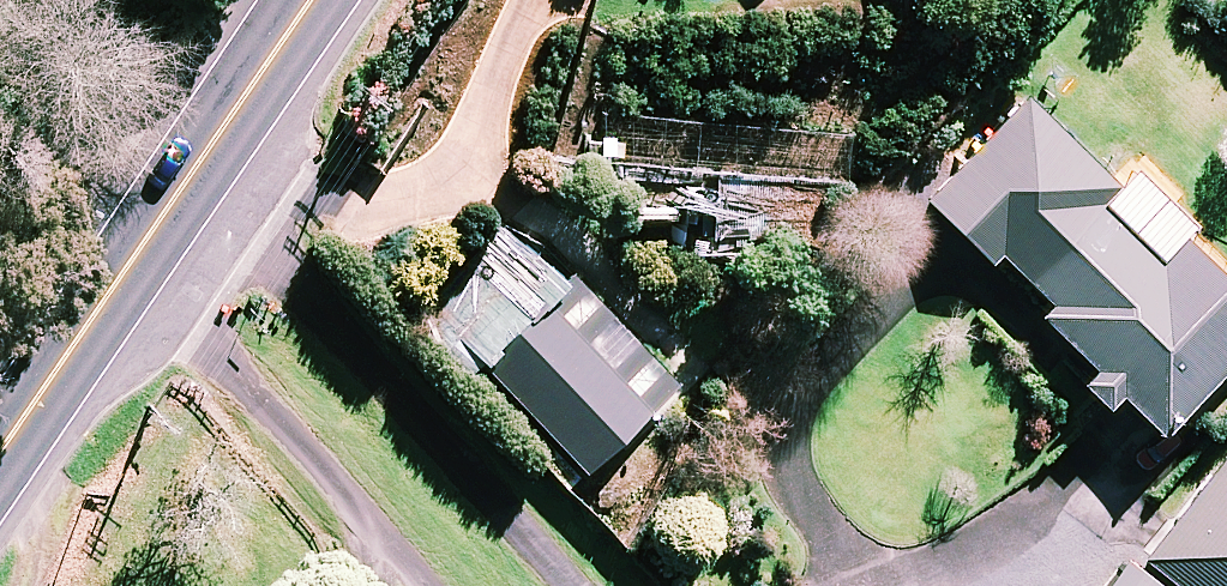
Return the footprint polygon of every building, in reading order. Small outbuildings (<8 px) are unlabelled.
[(1025,87),(923,188),(988,254),(997,244),(1050,297),(1039,307),(1091,359),(1079,372),(1103,396),(1117,383),(1156,422),(1226,352),(1226,271),(1186,230),(1159,257),(1097,194),(1114,177),(1025,87)] [(564,282),(508,223),(411,317),(460,369),(476,353),(584,464),(674,377),(573,273),(564,282)] [(1188,585),(1226,585),(1226,449),(1144,552),(1188,585)] [(1137,560),(1127,552),(1100,585),(1169,585),(1137,560)]
